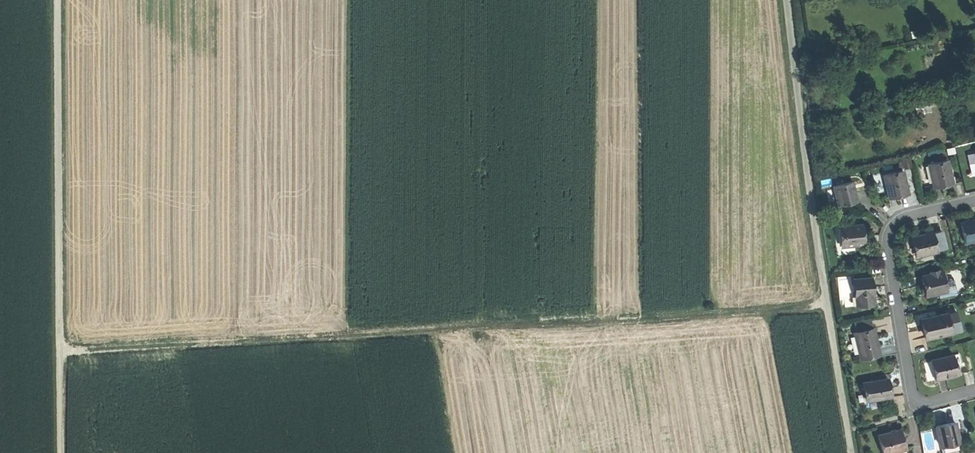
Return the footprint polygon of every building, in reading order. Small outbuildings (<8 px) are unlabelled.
[(903,158),(905,168),(912,166),(910,156),(903,158)] [(932,180),(934,186),(943,184),(952,182),(947,160),(929,165),(929,166),(932,180)] [(923,182),(932,180),(929,166),(920,168),(923,182)] [(887,190),(889,198),(899,195),(907,194),(903,172),(884,176),(887,190)] [(880,192),(887,190),(884,176),(877,177),(880,192)] [(833,186),(838,206),(851,204),(857,202),(852,182),(833,186)] [(965,243),(974,241),(974,220),(969,221),(960,224),(965,243)] [(862,226),(842,228),(844,248),(854,247),(864,245),(863,236),(862,226)] [(855,255),(854,247),(844,248),(842,228),(834,229),(838,257),(855,255)] [(923,235),(912,238),(917,257),(937,252),(932,233),(923,235)] [(930,275),(921,277),(922,282),(923,287),(922,289),(923,293),(926,295),(926,297),(937,295),(946,293),(944,283),(942,273),(939,273),(930,275)] [(857,296),(858,306),(873,305),(872,292),(870,278),(853,280),(855,297),(857,296)] [(948,282),(944,283),(946,293),(947,297),(956,295),(953,278),(948,279),(948,282)] [(956,313),(947,315),(951,336),(960,334),(956,313)] [(947,315),(923,320),(925,331),(927,341),(951,336),(947,315)] [(855,324),(857,334),(873,330),(870,320),(855,324)] [(855,335),(860,357),(879,352),(876,341),(874,330),(873,330),(857,334),(855,335)] [(853,359),(860,357),(855,335),(848,336),(853,359)] [(963,356),(957,357),(959,370),(965,368),(963,356)] [(957,357),(934,362),(938,381),(948,379),(961,377),(959,370),(957,357)] [(935,382),(938,381),(934,362),(931,363),(932,366),(928,367),(930,378),(934,377),(935,382)] [(885,381),(865,385),(865,389),(868,404),(884,400),(892,399),(889,386),(887,387),(885,381)] [(886,406),(884,400),(868,404),(865,389),(858,390),(862,411),(886,406)] [(936,427),(940,442),(958,438),(955,423),(944,425),(936,427)] [(877,436),(882,452),(894,452),(906,450),(900,429),(890,432),(877,436)] [(960,444),(958,438),(940,442),(941,448),(960,444)]
